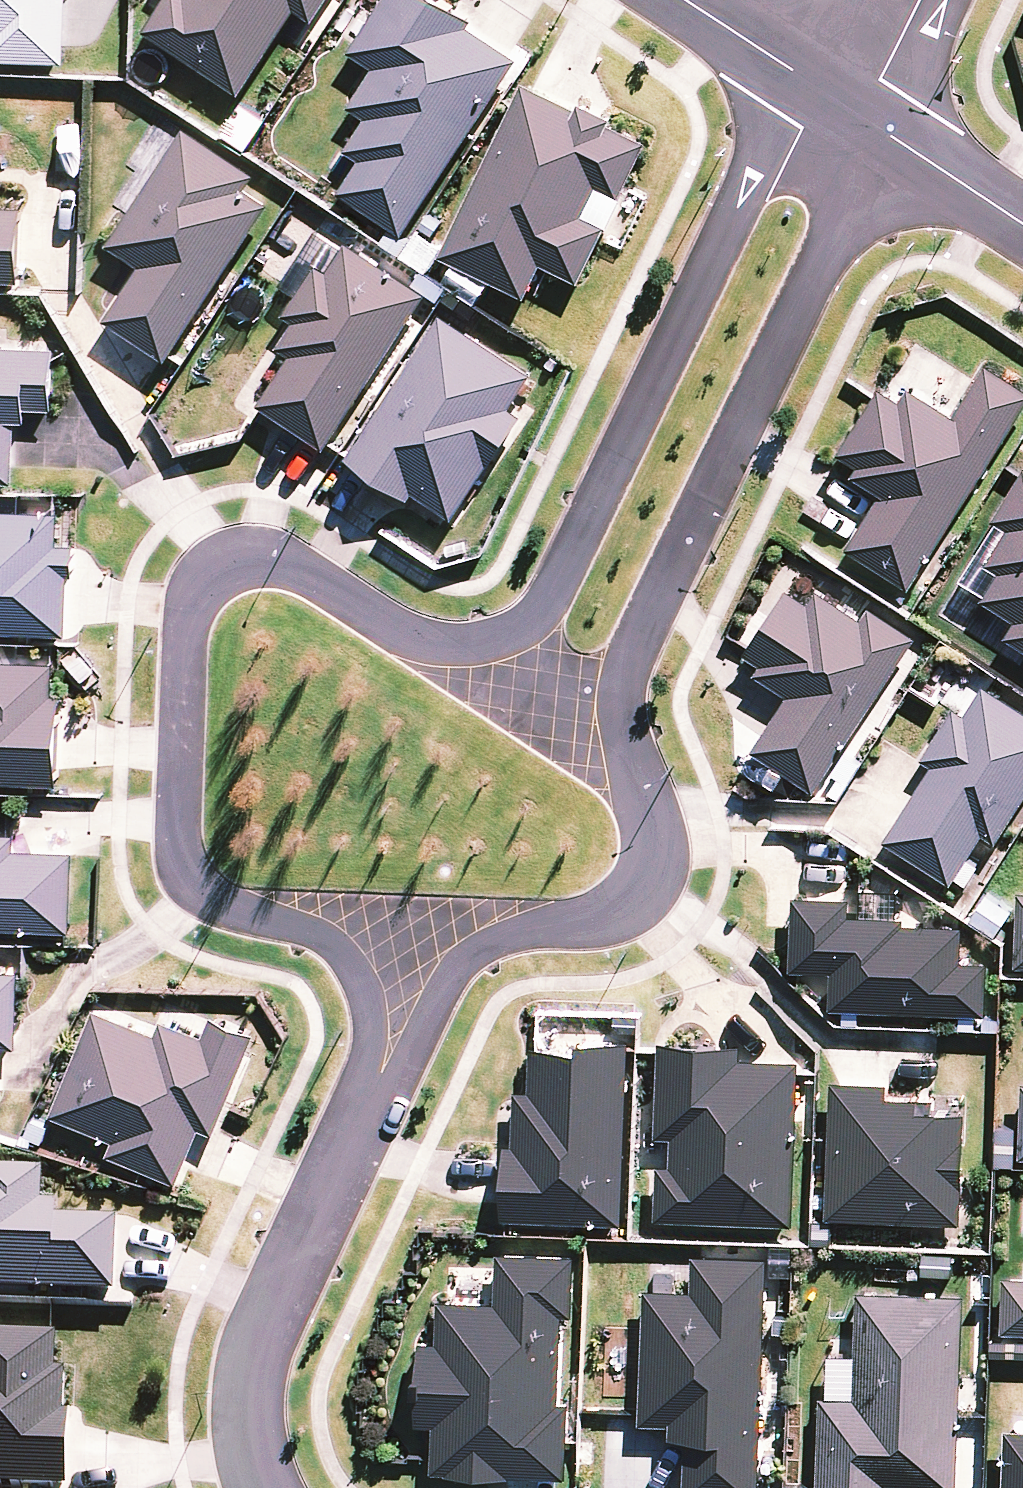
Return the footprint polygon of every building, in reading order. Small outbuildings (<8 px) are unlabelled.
[(65,58),(68,0),(0,0),(0,56),(65,58)] [(241,89),(296,5),(313,17),(324,0),(160,0),(144,25),(241,89)] [(403,230),(519,54),(468,21),(472,14),(450,0),(380,0),(349,46),(375,63),(351,100),(368,112),(346,144),(361,154),(338,187),(403,230)] [(576,104),(524,79),(441,250),(527,291),(542,259),(580,278),(607,222),(583,211),(597,180),(621,192),(644,145),(604,126),(612,111),(580,96),(576,104)] [(105,315),(166,355),(268,197),(247,183),(257,169),(185,123),(109,241),(141,261),(105,315)] [(20,278),(23,201),(0,201),(0,277),(20,278)] [(327,443),(426,289),(347,238),(329,265),(318,258),(284,309),(296,316),(279,343),(292,351),(260,400),(327,443)] [(532,369),(440,310),(348,453),(411,493),(414,488),(455,514),(522,411),(510,403),(532,369)] [(0,340),(0,478),(14,479),(16,415),(29,416),(29,404),(52,405),(55,343),(0,340)] [(910,584),(1022,407),(1022,383),(988,361),(955,411),(909,382),(901,394),(881,381),(872,393),(839,446),(859,460),(853,469),(883,488),(847,544),(910,584)] [(993,515),(1007,524),(985,559),(1000,568),(983,595),(1015,615),(1005,631),(1022,643),(1022,468),(993,515)] [(68,629),(70,571),(75,572),(76,539),(58,539),(59,507),(53,507),(0,505),(0,627),(68,629)] [(752,745),(814,786),(917,634),(870,602),(862,613),(818,584),(809,598),(787,584),(744,648),(761,659),(755,668),(789,691),(752,745)] [(58,780),(61,690),(54,690),(55,658),(50,658),(0,656),(0,778),(58,780)] [(952,877),(982,830),(996,838),(1022,796),(1022,705),(983,680),(965,709),(954,702),(922,753),(933,760),(885,836),(952,877)] [(72,926),(76,846),(17,844),(17,830),(8,830),(0,829),(0,923),(72,926)] [(996,932),(1013,907),(987,890),(970,916),(996,932)] [(831,1003),(986,1009),(988,956),(961,955),(963,921),(904,919),(904,913),(861,912),(849,911),(849,893),(794,891),(791,964),(832,966),(831,1003)] [(1,1101),(3,1042),(17,1042),(19,966),(0,966),(0,1101),(1,1101)] [(156,1027),(96,1003),(52,1110),(113,1135),(108,1149),(178,1178),(201,1123),(215,1129),(226,1102),(256,1029),(212,1011),(205,1031),(162,1013),(156,1027)] [(504,1216),(624,1220),(630,1036),(534,1033),(532,1086),(517,1086),(515,1138),(506,1138),(504,1216)] [(657,1214),(794,1219),(799,1067),(800,1057),(741,1055),(742,1039),(660,1036),(657,1131),(673,1132),(672,1159),(658,1159),(657,1214)] [(888,1077),(832,1075),(827,1211),(961,1216),(965,1106),(919,1104),(919,1093),(888,1092),(888,1077)] [(1015,1161),(1016,1124),(998,1123),(996,1161),(1015,1161)] [(114,1294),(117,1219),(55,1217),(55,1202),(40,1202),(41,1169),(36,1169),(0,1167),(0,1290),(114,1294)] [(572,1311),(574,1249),(499,1247),(498,1296),(440,1295),(439,1337),(418,1336),(417,1382),(426,1382),(424,1420),(436,1420),(435,1466),(567,1471),(570,1397),(560,1397),(563,1310),(572,1311)] [(767,1253),(693,1250),(692,1284),(644,1283),(641,1413),(641,1418),(671,1419),(671,1430),(687,1431),(686,1487),(761,1487),(767,1253)] [(1004,1271),(1002,1325),(1022,1326),(1022,1271),(1004,1271)] [(965,1291),(859,1287),(855,1393),(821,1392),(818,1485),(818,1487),(893,1487),(893,1483),(959,1485),(961,1411),(965,1291)] [(65,1487),(68,1414),(63,1414),(64,1371),(53,1370),(54,1334),(50,1334),(0,1332),(0,1485),(65,1487)] [(1003,1487),(1022,1487),(1022,1424),(1005,1423),(1003,1487)]
